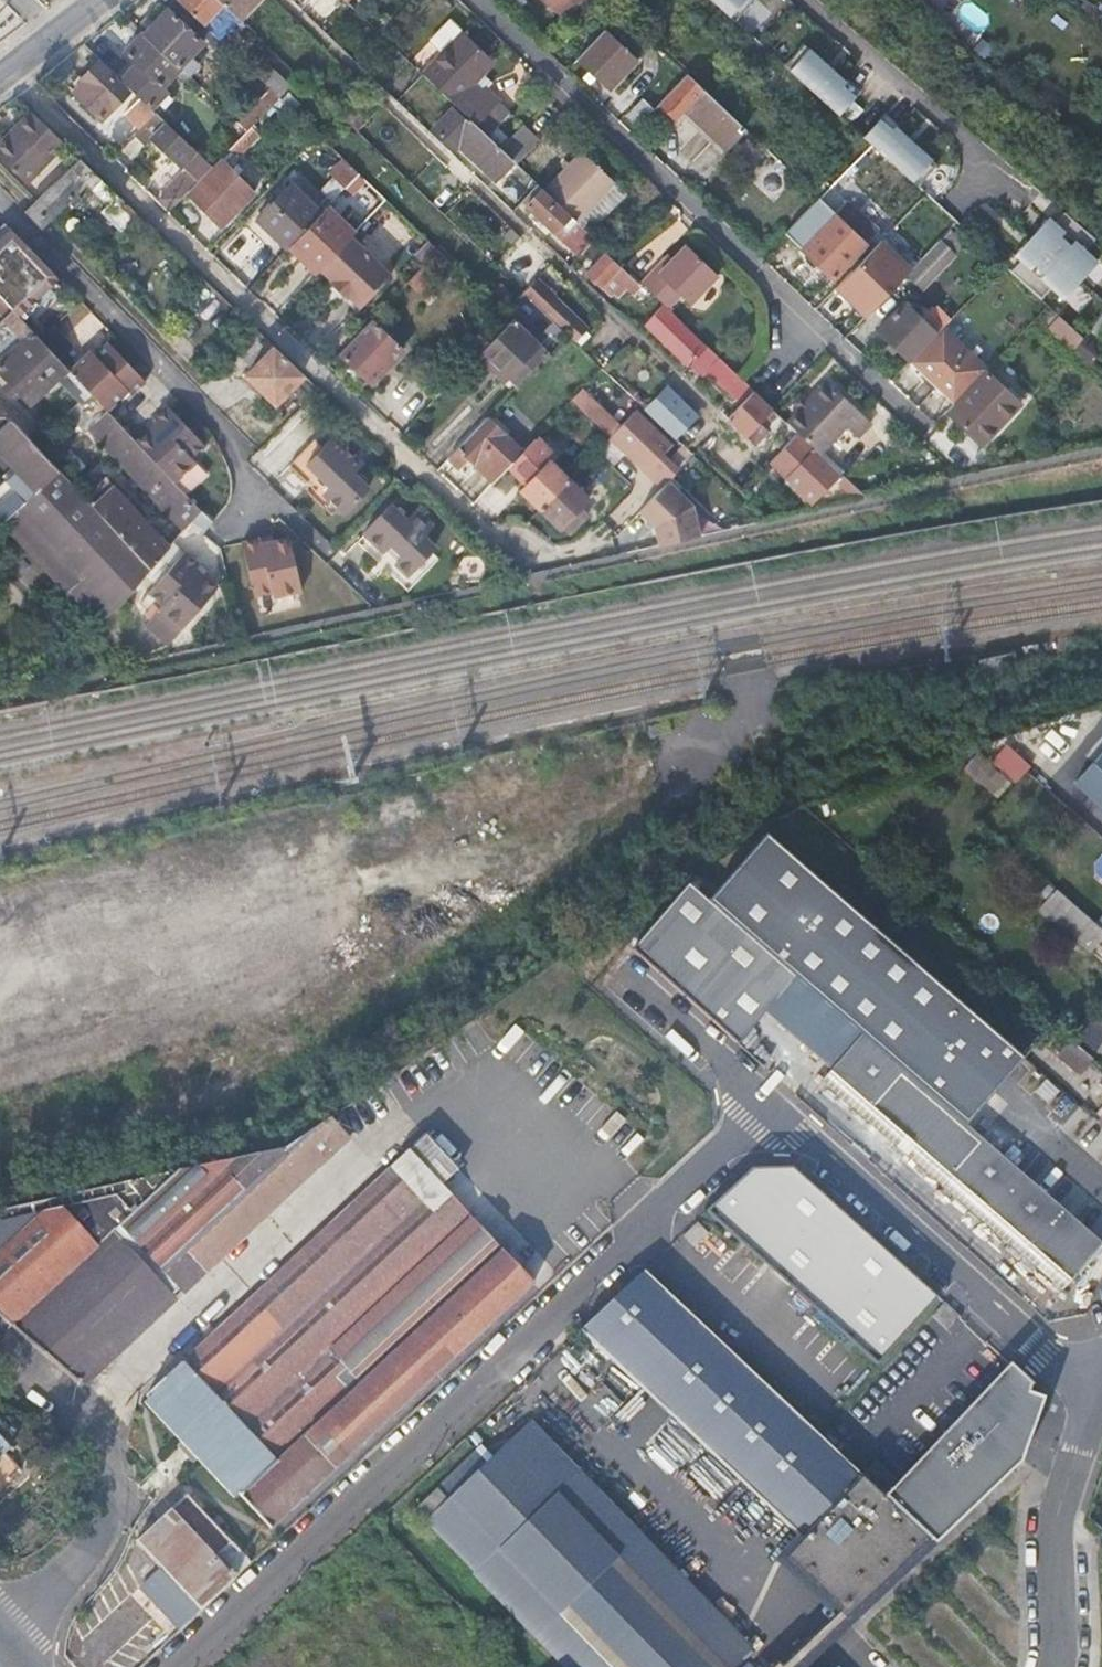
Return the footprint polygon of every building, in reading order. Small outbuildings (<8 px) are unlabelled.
[(144,31),(186,72),(195,62),(187,54),(205,35),(216,44),(223,39),(202,20),(182,0),(170,0),(167,3),(169,6),(153,22),(148,27),(144,31)] [(202,20),(213,9),(239,33),(248,24),(241,17),(224,0),(182,0),(202,20)] [(241,17),(257,0),(224,0),(241,17)] [(573,0),(550,0),(562,12),(573,0)] [(587,1),(604,18),(593,30),(598,35),(624,10),(613,0),(589,0),(587,1)] [(740,22),(760,0),(716,0),(740,22)] [(598,35),(577,57),(610,86),(617,80),(619,81),(625,75),(623,74),(635,60),(611,36),(621,25),(636,36),(644,28),(624,10),(598,35)] [(142,21),(148,27),(153,22),(147,16),(142,21)] [(148,73),(133,90),(138,95),(149,105),(165,87),(160,83),(172,72),(183,81),(189,75),(186,72),(144,31),(139,27),(120,47),(135,62),(131,68),(139,76),(144,69),(148,73)] [(463,30),(423,72),(427,76),(469,116),(477,124),(500,99),(485,85),(481,88),(474,83),(494,60),(463,30)] [(850,80),(808,43),(788,65),(843,114),(865,89),(852,77),(850,80)] [(97,60),(80,76),(86,82),(75,93),(99,116),(126,89),(97,60)] [(748,125),(691,72),(656,108),(670,123),(682,113),(687,107),(728,145),(748,125)] [(86,82),(80,76),(69,87),(75,93),(86,82)] [(271,84),(237,120),(245,128),(250,123),(280,93),(271,84)] [(124,111),(139,127),(155,111),(149,105),(138,95),(124,111)] [(625,113),(638,126),(654,110),(640,98),(625,113)] [(477,124),(489,134),(511,109),(500,99),(477,124)] [(359,121),(367,112),(357,103),(349,112),(359,121)] [(512,159),(501,146),(489,134),(477,124),(469,116),(467,118),(453,105),(432,128),(447,141),(452,136),(495,176),(512,159)] [(687,107),(682,113),(724,150),(728,145),(687,107)] [(184,167),(154,197),(166,209),(187,188),(211,165),(155,111),(139,127),(134,131),(146,142),(152,136),(184,167)] [(32,113),(0,145),(0,157),(23,182),(62,142),(32,113)] [(912,131),(899,119),(877,144),(932,193),(951,171),(909,134),(912,131)] [(312,133),(317,128),(312,122),(308,129),(312,133)] [(245,128),(228,146),(237,153),(258,131),(250,123),(245,128)] [(538,137),(523,124),(501,146),(512,159),(516,161),(538,137)] [(542,186),(577,220),(614,181),(579,147),(542,186)] [(211,165),(187,188),(223,220),(255,187),(220,155),(211,165)] [(21,208),(39,226),(68,200),(71,203),(83,192),(80,190),(87,182),(94,188),(109,203),(102,211),(122,232),(139,216),(93,173),(77,157),(21,208)] [(333,197),(346,183),(360,168),(351,160),(323,188),(333,197)] [(777,196),(800,174),(786,161),(764,183),(777,196)] [(586,245),(594,237),(585,228),(577,220),(542,186),(536,180),(519,199),(532,208),(530,213),(540,223),(544,220),(555,230),(561,222),(586,245)] [(259,214),(289,243),(321,209),(291,181),(259,214)] [(80,190),(83,192),(87,195),(94,188),(87,182),(80,190)] [(822,196),(789,230),(836,274),(850,258),(858,250),(880,226),(846,195),(834,205),(822,196)] [(355,229),(327,203),(321,209),(289,243),(317,269),(322,264),(353,231),(355,229)] [(1070,208),(1060,219),(1054,213),(1019,252),(1025,258),(1016,268),(1046,296),(1056,285),(1069,296),(1101,260),(1101,255),(1091,246),(1101,234),(1070,208)] [(960,234),(968,226),(959,218),(950,225),(960,234)] [(9,229),(0,237),(0,297),(11,309),(18,316),(57,277),(9,229)] [(353,231),(322,264),(335,276),(333,279),(349,294),(351,292),(363,302),(394,269),(353,231)] [(939,238),(909,269),(927,284),(956,253),(939,238)] [(652,267),(640,280),(643,283),(663,302),(666,305),(679,291),(687,299),(716,271),(686,241),(670,257),(656,272),(652,267)] [(640,280),(618,259),(606,248),(583,271),(607,294),(610,291),(615,294),(624,285),(633,295),(643,283),(640,280)] [(858,250),(850,258),(856,264),(863,255),(858,250)] [(666,253),(652,267),(656,272),(670,257),(666,253)] [(590,327),(536,278),(524,290),(531,297),(567,331),(577,341),(590,327)] [(404,295),(397,290),(392,296),(398,301),(404,295)] [(878,326),(913,358),(940,328),(917,306),(921,299),(912,290),(878,326)] [(953,314),(966,299),(956,291),(942,304),(953,314)] [(11,309),(0,297),(0,320),(11,309)] [(746,397),(754,389),(741,377),(706,343),(704,346),(661,305),(648,320),(691,358),(695,354),(707,366),(711,365),(746,397)] [(0,320),(0,369),(32,402),(58,378),(81,402),(90,392),(69,369),(38,336),(18,316),(11,309),(0,320)] [(551,347),(515,313),(485,344),(495,354),(508,340),(514,346),(520,352),(534,364),(551,347)] [(402,347),(370,318),(339,350),(370,380),(402,347)] [(1077,351),(1086,333),(1056,318),(1047,336),(1077,351)] [(956,399),(986,368),(974,356),(981,349),(974,343),(970,345),(961,337),(958,340),(942,326),(940,328),(913,358),(956,399)] [(265,339),(257,331),(244,343),(252,353),(265,339)] [(130,395),(143,380),(108,341),(93,353),(90,348),(69,369),(90,392),(92,394),(105,407),(126,389),(130,395)] [(274,401),(301,375),(272,346),(247,373),(274,401)] [(518,356),(520,352),(514,346),(510,350),(518,356)] [(637,384),(648,368),(632,356),(620,371),(637,384)] [(469,371),(465,366),(460,370),(464,375),(469,371)] [(1021,401),(986,368),(956,399),(945,410),(969,433),(981,421),(992,431),(1021,401)] [(812,443),(816,448),(844,418),(857,428),(867,417),(823,376),(785,417),(796,429),(812,443)] [(573,398),(611,434),(621,424),(627,418),(589,383),(589,382),(573,398)] [(651,412),(677,437),(697,414),(672,388),(651,412)] [(762,417),(773,406),(754,389),(746,397),(730,415),(758,441),(771,427),(762,417)] [(187,525),(190,522),(200,509),(174,482),(137,441),(122,425),(105,407),(92,394),(90,392),(81,402),(72,410),(89,430),(94,425),(187,525)] [(97,618),(117,599),(155,562),(92,496),(85,489),(30,433),(9,410),(0,401),(0,443),(16,459),(0,474),(0,514),(97,618)] [(203,444),(167,406),(165,407),(154,419),(157,422),(137,441),(174,482),(195,460),(191,455),(203,444)] [(639,406),(627,418),(621,424),(625,428),(631,423),(634,428),(625,439),(652,464),(675,441),(639,406)] [(468,456),(493,481),(508,465),(514,459),(505,449),(512,442),(484,414),(447,451),(454,458),(460,463),(468,456)] [(981,444),(992,431),(981,421),(969,433),(981,444)] [(774,452),(791,466),(812,443),(796,429),(774,452)] [(365,458),(337,432),(311,458),(334,481),(326,490),(346,508),(373,481),(358,465),(365,458)] [(712,435),(700,448),(718,466),(731,453),(712,435)] [(521,489),(538,506),(568,476),(560,467),(564,462),(537,436),(514,459),(532,477),(528,483),(521,489)] [(811,497),(839,469),(816,448),(812,443),(791,466),(783,473),(811,497)] [(451,462),(454,458),(447,451),(445,454),(444,456),(451,462)] [(508,465),(528,483),(532,477),(514,459),(508,465)] [(92,496),(155,562),(174,541),(107,470),(85,489),(92,496)] [(568,476),(538,506),(558,525),(590,492),(584,485),(580,488),(568,476)] [(665,484),(634,517),(659,541),(695,530),(689,507),(665,484)] [(385,547),(392,539),(404,550),(396,558),(408,570),(435,542),(424,530),(429,524),(414,509),(407,516),(391,500),(365,526),(385,547)] [(257,536),(237,540),(250,593),(267,589),(268,595),(297,587),(286,536),(257,541),(257,536)] [(199,568),(185,555),(147,589),(160,604),(156,608),(177,630),(214,594),(194,574),(199,568)] [(117,599),(97,618),(106,630),(127,611),(117,599)] [(10,691),(0,679),(0,694),(10,691)] [(1002,736),(970,771),(999,798),(1031,762),(1002,736)] [(1076,783),(1101,807),(1101,754),(1076,783)] [(1101,878),(1101,858),(1092,869),(1101,878)] [(765,1012),(795,977),(689,884),(631,953),(737,1046),(765,1012)] [(1101,928),(1073,904),(1059,920),(1077,937),(1080,934),(1090,942),(1092,939),(1101,928)] [(1101,928),(1092,939),(1101,948),(1101,930),(1101,928)] [(831,1069),(861,1034),(795,977),(765,1012),(831,1069)] [(1101,1246),(1101,1243),(861,1034),(831,1069),(821,1081),(1064,1291),(1101,1246)] [(1057,1055),(1081,1074),(1095,1058),(1072,1038),(1057,1055)] [(1049,1081),(1032,1103),(1062,1125),(1078,1103),(1049,1081)] [(1087,1092),(1082,1098),(1096,1109),(1101,1105),(1087,1092)] [(587,1123),(596,1131),(614,1112),(606,1104),(587,1123)] [(10,1328),(77,1386),(336,1134),(321,1119),(315,1122),(306,1129),(273,1153),(182,1177),(173,1184),(169,1181),(0,1221),(0,1319),(10,1328)] [(623,1150),(636,1130),(624,1122),(611,1142),(623,1150)] [(153,1392),(146,1398),(270,1527),(344,1456),(524,1281),(437,1186),(453,1170),(420,1136),(295,1255),(153,1392)] [(745,1170),(699,1212),(874,1364),(936,1300),(789,1168),(745,1170)] [(882,1497),(632,1270),(571,1330),(583,1341),(804,1541),(785,1562),(850,1622),(933,1543),(882,1497)] [(1010,1362),(882,1497),(933,1543),(1017,1461),(1040,1391),(1010,1362)] [(772,1663),(528,1424),(490,1462),(481,1453),(423,1511),(433,1519),(432,1522),(577,1666),(768,1666),(772,1663)] [(11,1448),(0,1437),(0,1458),(11,1448)] [(141,1543),(203,1609),(251,1562),(188,1496),(169,1513),(177,1523),(172,1527),(164,1519),(141,1543)]
